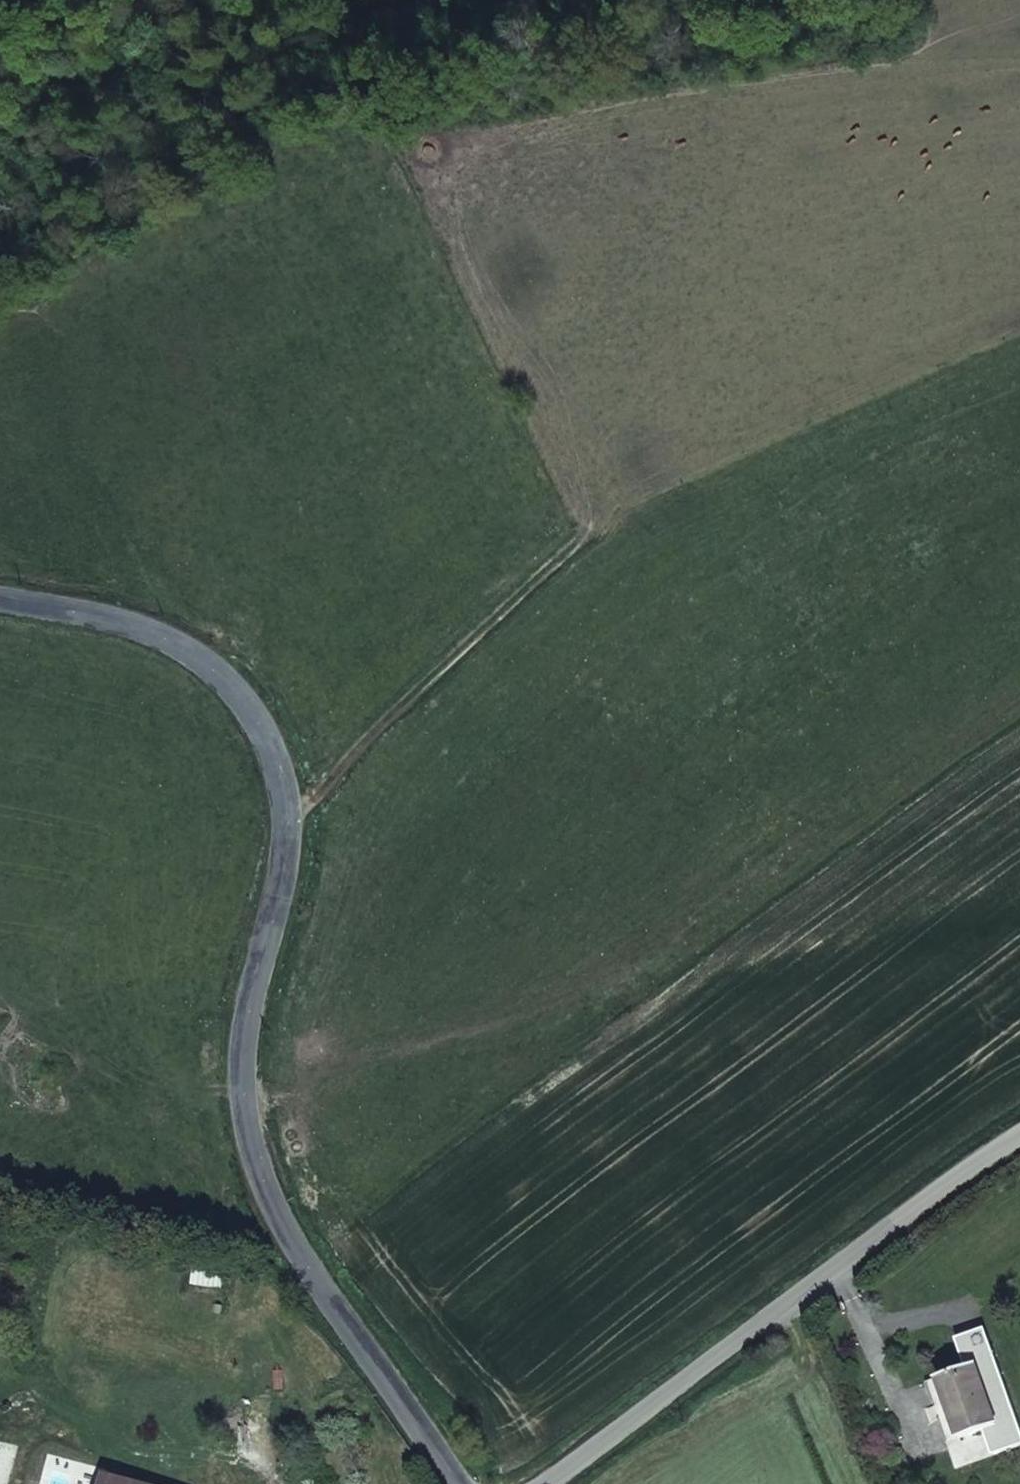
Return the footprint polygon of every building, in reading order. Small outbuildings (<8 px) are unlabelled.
[(178,1270),(177,1280),(207,1283),(208,1273),(178,1270)] [(913,1377),(941,1437),(979,1420),(949,1358),(913,1377)] [(106,1474),(103,1483),(147,1483),(106,1474)]
